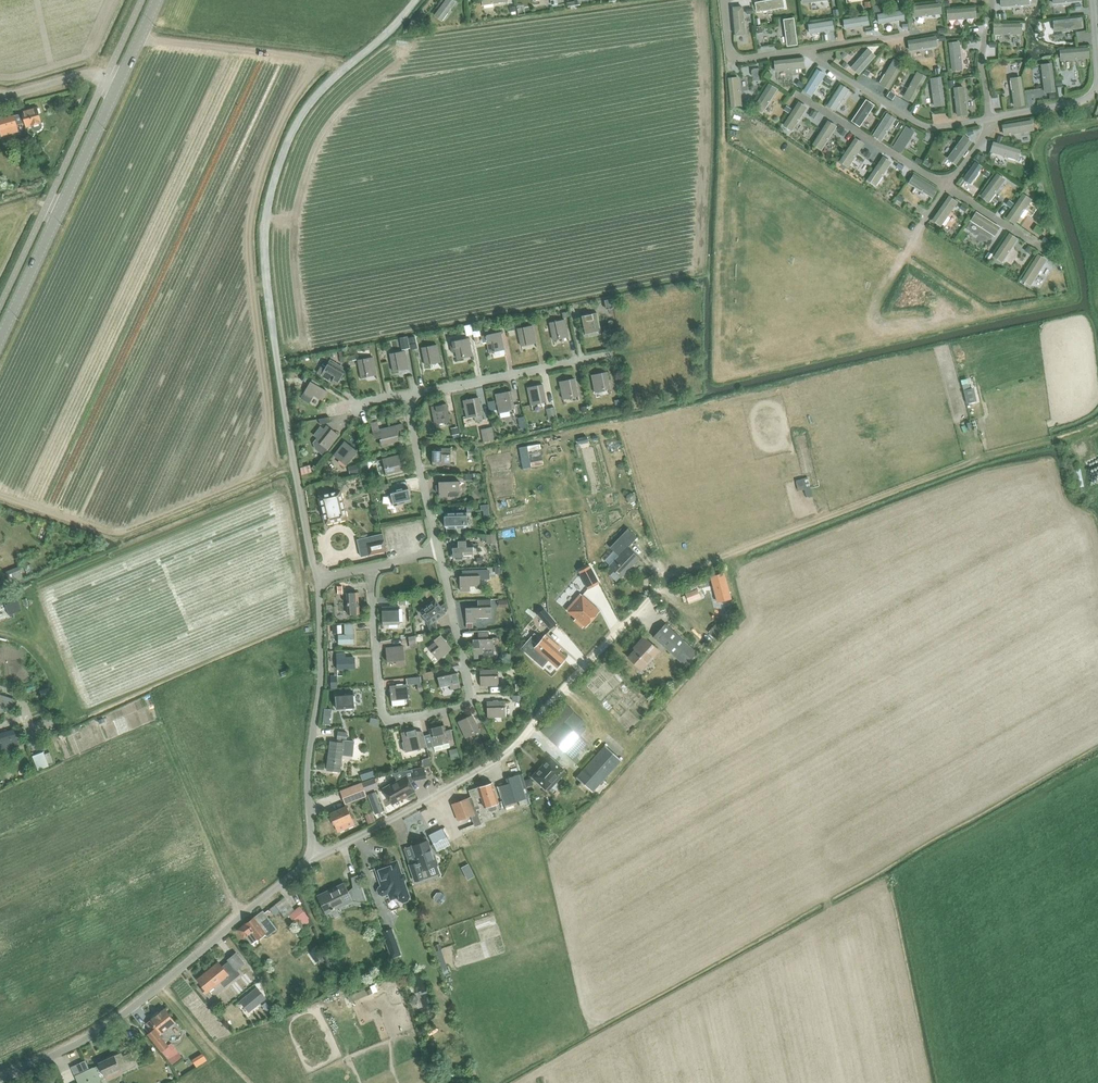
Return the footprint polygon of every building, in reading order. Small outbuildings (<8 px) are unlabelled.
[(26,127),(31,125),(32,127),(33,128),(34,129),(36,130),(38,129),(39,129),(40,128),(41,125),(41,122),(37,108),(22,111),(22,114),(16,115),(18,123),(25,122),(26,127)] [(1044,237),(1041,240),(1052,248),(1055,244),(1044,237)] [(611,298),(604,300),(606,309),(613,308),(611,298)] [(581,305),(583,312),(596,309),(594,303),(581,305)] [(585,334),(600,331),(597,313),(581,316),(585,334)] [(553,341),(568,338),(565,319),(549,323),(553,341)] [(470,324),(463,325),(466,335),(472,334),(470,324)] [(517,329),(521,347),(536,343),(533,325),(517,329)] [(489,353),(505,350),(501,332),(485,335),(489,353)] [(408,335),(400,337),(403,349),(410,347),(409,344),(408,338),(408,335)] [(459,340),(449,342),(451,352),(455,352),(457,359),(463,358),(472,356),(469,338),(459,340)] [(421,348),(425,366),(440,363),(437,345),(421,348)] [(345,351),(339,352),(341,362),(347,361),(345,351)] [(393,372),(408,369),(405,351),(389,354),(393,372)] [(361,378),(377,375),(373,357),(357,360),(361,378)] [(330,359),(329,362),(321,376),(336,385),(345,370),(342,369),(343,367),(330,359)] [(595,393),(611,390),(607,372),(591,375),(595,393)] [(563,399),(578,396),(575,378),(559,382),(563,399)] [(314,396),(322,401),(328,392),(310,382),(303,395),(311,400),(314,396)] [(531,406),(546,402),(543,384),(527,388),(531,406)] [(499,412),(514,409),(511,391),(495,394),(499,412)] [(473,399),(463,401),(467,418),(474,417),(475,421),(483,419),(482,415),(479,397),(473,399)] [(496,409),(494,400),(487,402),(489,411),(496,409)] [(435,425),(450,422),(447,404),(431,407),(435,425)] [(555,407),(546,408),(549,422),(558,421),(555,407)] [(320,426),(313,435),(317,438),(315,440),(313,443),(315,448),(324,455),(328,450),(339,436),(331,429),(327,426),(324,429),(320,426)] [(399,441),(397,435),(395,426),(378,430),(381,445),(399,441)] [(481,429),(484,442),(494,439),(491,427),(481,429)] [(333,456),(346,466),(357,451),(345,441),(333,456)] [(433,448),(432,464),(450,465),(451,448),(433,448)] [(382,459),(386,475),(404,470),(400,455),(382,459)] [(357,464),(348,465),(349,474),(359,472),(357,464)] [(1080,469),(1078,469),(1069,471),(1072,488),(1082,487),(1084,486),(1080,469)] [(458,481),(439,482),(439,497),(459,496),(458,481)] [(388,483),(372,487),(373,492),(389,488),(388,483)] [(407,486),(390,490),(393,505),(411,501),(407,486)] [(319,495),(326,523),(346,518),(340,491),(319,495)] [(627,495),(626,499),(628,502),(632,502),(635,500),(636,497),(634,493),(630,493),(627,495)] [(488,504),(480,505),(481,510),(483,510),(484,517),(489,516),(488,504)] [(446,513),(445,513),(446,532),(447,532),(446,528),(463,527),(463,524),(464,524),(464,521),(463,521),(463,513),(446,513)] [(612,556),(615,559),(608,566),(620,578),(639,558),(627,547),(637,537),(628,528),(610,547),(607,550),(613,555),(612,556)] [(495,534),(486,535),(487,543),(495,543),(495,534)] [(458,545),(452,545),(453,560),(463,560),(463,555),(473,555),(473,544),(466,544),(466,537),(457,537),(458,545)] [(367,544),(369,555),(386,551),(384,540),(367,544)] [(589,565),(579,571),(588,588),(599,583),(589,565)] [(19,568),(6,573),(9,580),(21,575),(19,568)] [(465,576),(460,576),(460,591),(470,591),(470,586),(480,586),(479,578),(489,578),(489,571),(465,571),(465,576)] [(709,577),(717,603),(731,599),(724,573),(709,577)] [(697,588),(684,593),(687,599),(699,594),(697,588)] [(346,603),(347,615),(359,614),(359,612),(358,592),(345,593),(346,599),(347,599),(347,603),(346,603)] [(580,593),(565,609),(566,610),(567,611),(569,612),(575,618),(574,620),(582,627),(584,626),(585,627),(600,611),(582,595),(581,595),(580,593)] [(478,607),(465,608),(466,627),(474,627),(474,623),(476,623),(476,618),(486,617),(492,617),(491,605),(490,598),(477,599),(478,605),(478,607)] [(5,605),(9,614),(22,610),(18,600),(5,605)] [(435,601),(420,611),(424,616),(428,621),(430,632),(438,630),(436,620),(444,614),(440,607),(438,605),(435,601)] [(382,607),(382,624),(399,624),(399,607),(382,607)] [(544,609),(537,614),(550,628),(556,623),(544,609)] [(653,636),(685,666),(697,653),(665,623),(653,636)] [(707,631),(715,639),(723,630),(722,629),(723,628),(719,623),(717,625),(715,623),(707,631)] [(340,625),(332,625),(332,633),(341,633),(340,625)] [(354,644),(353,635),(353,628),(345,628),(344,634),(338,635),(339,644),(354,644)] [(477,639),(473,639),(473,654),(474,654),(474,659),(478,659),(478,654),(483,654),(483,656),(494,655),(493,638),(487,639),(487,631),(477,631),(477,639)] [(534,633),(521,648),(541,665),(547,659),(548,660),(557,667),(566,657),(558,650),(560,648),(545,634),(541,639),(534,633)] [(417,648),(415,636),(408,637),(410,649),(417,648)] [(452,649),(442,637),(428,648),(438,660),(452,649)] [(628,658),(641,670),(659,651),(644,637),(636,646),(637,647),(628,658)] [(404,660),(403,646),(386,648),(388,661),(398,660),(404,660)] [(509,654),(504,654),(504,663),(510,663),(521,662),(520,650),(509,651),(509,654)] [(337,658),(337,664),(337,670),(355,669),(355,657),(346,657),(345,653),(336,654),(337,658)] [(480,670),(481,686),(499,686),(498,669),(480,670)] [(431,670),(423,672),(424,678),(433,676),(431,670)] [(450,686),(451,690),(461,688),(457,673),(438,677),(440,687),(450,686)] [(422,678),(412,679),(412,684),(418,683),(419,691),(423,691),(422,678)] [(402,699),(408,699),(407,685),(390,687),(392,700),(402,698),(402,699)] [(353,692),(335,694),(336,709),(354,707),(353,692)] [(4,705),(13,708),(16,699),(0,694),(0,718),(4,705)] [(505,701),(487,702),(487,718),(505,717),(505,701)] [(566,704),(541,731),(576,763),(579,760),(575,756),(587,743),(576,733),(585,723),(573,712),(574,711),(566,704)] [(466,738),(480,731),(472,715),(458,722),(466,738)] [(439,726),(429,729),(430,734),(423,735),(427,746),(427,748),(433,747),(443,744),(449,743),(448,740),(453,739),(451,729),(446,730),(444,725),(439,726)] [(0,733),(0,752),(4,759),(11,755),(8,747),(19,744),(17,738),(14,729),(0,733)] [(401,733),(403,742),(406,752),(421,749),(421,748),(427,746),(423,735),(423,731),(416,731),(416,729),(401,733)] [(327,770),(340,772),(342,755),(352,757),(354,741),(351,741),(347,740),(348,733),(338,732),(337,739),(337,742),(331,741),(327,770)] [(621,760),(605,745),(576,778),(592,792),(621,760)] [(457,749),(449,751),(451,760),(459,758),(457,749)] [(32,755),(37,769),(48,765),(43,751),(32,755)] [(431,764),(429,757),(421,759),(423,766),(431,764)] [(550,757),(532,776),(545,789),(563,769),(550,757)] [(383,788),(392,804),(393,803),(395,803),(399,801),(399,799),(414,791),(410,784),(413,782),(413,781),(426,779),(423,767),(393,774),(397,781),(383,788)] [(499,787),(505,805),(514,802),(516,807),(520,806),(528,802),(519,775),(507,778),(508,784),(499,787)] [(371,780),(362,783),(365,792),(378,787),(374,778),(371,780)] [(365,792),(362,783),(361,782),(340,790),(345,804),(366,796),(365,792)] [(469,790),(471,797),(476,811),(480,809),(477,799),(481,797),(484,808),(499,803),(492,783),(469,790)] [(375,791),(367,794),(374,814),(382,811),(375,791)] [(476,811),(471,797),(452,804),(458,820),(474,814),(474,815),(471,816),(474,824),(460,830),(461,832),(459,832),(460,835),(462,834),(462,835),(484,827),(483,824),(485,823),(485,824),(485,823),(485,822),(480,809),(476,811)] [(339,832),(354,825),(346,806),(330,813),(336,827),(339,832)] [(372,812),(366,815),(369,824),(375,821),(372,812)] [(429,834),(437,851),(450,844),(442,827),(429,834)] [(433,856),(427,840),(423,842),(422,841),(417,843),(416,844),(412,846),(418,862),(409,865),(415,881),(428,876),(425,869),(437,865),(434,855),(433,856)] [(397,897),(398,899),(399,899),(403,901),(407,900),(409,896),(397,861),(377,868),(382,884),(379,886),(377,890),(378,894),(382,896),(389,894),(391,899),(397,897)] [(469,864),(462,868),(468,880),(475,876),(469,864)] [(345,882),(317,896),(321,905),(326,914),(353,901),(352,899),(367,902),(358,875),(352,877),(354,886),(348,891),(345,882)] [(436,893),(434,897),(434,901),(438,904),(442,903),(445,899),(444,895),(440,892),(436,893)] [(285,899),(276,905),(280,911),(283,916),(285,918),(289,915),(291,918),(296,914),(294,910),(285,899)] [(244,938),(246,937),(251,944),(257,939),(258,940),(265,934),(267,936),(277,929),(263,910),(254,916),(255,917),(254,917),(238,930),(244,938)] [(307,916),(300,921),(304,927),(312,921),(307,916)] [(382,931),(391,958),(401,954),(392,928),(382,931)] [(316,948),(309,952),(315,962),(317,961),(319,964),(324,960),(316,948)] [(384,951),(378,958),(383,962),(389,956),(384,951)] [(201,989),(205,995),(216,986),(215,986),(220,982),(224,987),(240,974),(237,970),(245,964),(236,953),(227,960),(228,961),(222,967),(218,962),(197,979),(204,987),(201,989)] [(257,989),(241,1001),(248,1010),(264,997),(257,989)] [(280,1000),(275,1004),(278,1008),(283,1005),(280,1000)] [(151,1020),(146,1024),(151,1030),(148,1033),(152,1038),(162,1050),(167,1045),(158,1034),(161,1032),(175,1020),(173,1018),(169,1013),(165,1008),(150,1020),(151,1020)] [(167,1045),(162,1050),(168,1058),(178,1052),(171,1043),(167,1045)] [(75,1076),(78,1082),(101,1082),(100,1080),(106,1077),(104,1075),(120,1068),(121,1072),(136,1066),(130,1053),(123,1056),(121,1053),(114,1056),(99,1063),(100,1065),(94,1068),(93,1067),(89,1070),(85,1061),(72,1067),(75,1076)] [(204,1055),(198,1058),(202,1064),(207,1060),(204,1055)]
